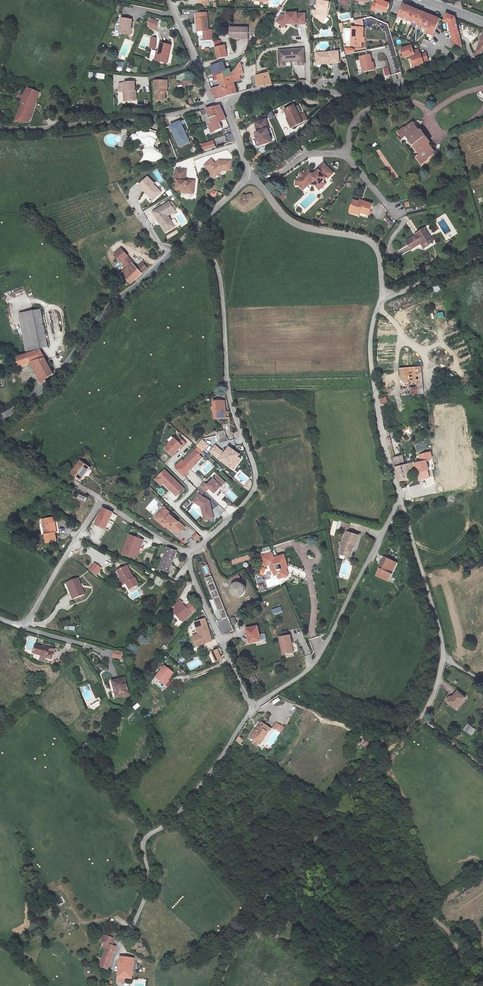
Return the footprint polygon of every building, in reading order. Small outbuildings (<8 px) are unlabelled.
[(318,2),(319,2),(319,6),(321,6),(321,10),(318,13),(324,18),(330,11),(330,6),(330,0),(318,0),(318,2)] [(388,15),(390,5),(380,3),(379,6),(374,5),(372,13),(377,14),(377,12),(388,15)] [(439,19),(402,4),(397,17),(428,29),(427,32),(433,34),(439,19)] [(205,28),(203,11),(192,12),(194,29),(205,28)] [(286,12),(286,15),(282,15),(277,21),(284,28),(287,24),(298,24),(297,26),(307,25),(307,13),(299,13),(298,11),(286,12)] [(451,48),(461,46),(455,17),(444,13),(441,21),(447,24),(451,40),(449,40),(451,48)] [(357,35),(359,34),(358,26),(365,25),(365,17),(354,19),(352,20),(353,26),(344,27),(345,46),(358,45),(357,39),(357,35)] [(159,21),(151,18),(147,26),(155,29),(159,21)] [(129,35),(131,21),(122,19),(119,33),(129,35)] [(230,38),(239,38),(239,35),(248,35),(248,26),(229,26),(230,38)] [(481,28),(471,55),(482,52),(482,28),(481,28)] [(411,42),(399,46),(401,55),(420,51),(420,46),(412,48),(411,42)] [(166,63),(170,44),(161,43),(159,52),(157,51),(155,62),(166,63)] [(217,57),(228,54),(226,44),(216,46),(217,57)] [(304,48),(280,49),(280,61),(286,60),(286,58),(300,58),(300,60),(300,62),(305,62),(304,48)] [(338,50),(316,51),(316,60),(322,60),(322,62),(327,62),(327,61),(330,61),(330,62),(339,61),(338,50)] [(413,65),(424,63),(423,58),(429,57),(427,51),(411,56),(413,65)] [(367,62),(370,62),(368,54),(356,56),(360,73),(369,70),(367,62)] [(233,74),(239,72),(244,71),(241,59),(232,70),(233,74)] [(216,72),(218,79),(228,76),(232,70),(230,60),(204,67),(207,75),(216,72)] [(274,82),(271,69),(258,73),(261,84),(265,83),(274,82)] [(228,76),(218,79),(220,84),(224,96),(238,91),(234,78),(240,77),(239,72),(233,74),(232,70),(228,76)] [(158,101),(167,100),(167,92),(169,92),(168,81),(157,82),(158,101)] [(224,96),(220,84),(210,89),(214,100),(224,96)] [(139,105),(137,85),(128,86),(129,96),(127,97),(128,106),(139,105)] [(39,100),(26,95),(23,103),(25,104),(18,121),(31,121),(39,100)] [(204,124),(206,123),(213,121),(221,138),(228,135),(224,127),(230,124),(220,104),(206,108),(204,109),(205,114),(202,115),(204,124)] [(304,123),(296,105),(286,110),(287,113),(286,114),(292,128),(304,123)] [(257,132),(259,136),(260,141),(261,145),(273,142),(269,129),(270,128),(267,120),(256,123),(258,132),(257,132)] [(181,121),(169,126),(179,147),(190,142),(181,121)] [(405,128),(400,131),(404,138),(408,136),(420,158),(416,160),(420,166),(426,163),(425,161),(434,156),(428,147),(430,146),(422,132),(420,133),(415,124),(406,129),(405,128)] [(161,145),(158,145),(156,142),(159,140),(160,138),(158,135),(158,133),(155,130),(154,130),(153,130),(151,131),(148,130),(143,132),(141,132),(139,132),(138,132),(136,134),(135,135),(133,136),(132,137),(131,139),(131,141),(132,142),(133,144),(134,145),(137,146),(138,146),(141,145),(147,146),(148,146),(150,148),(154,155),(156,157),(157,158),(161,157),(163,157),(164,156),(166,154),(167,151),(167,150),(166,148),(165,147),(161,145)] [(214,141),(202,144),(203,149),(215,147),(214,141)] [(216,157),(208,163),(215,171),(221,172),(223,168),(226,172),(227,172),(230,170),(230,169),(234,170),(235,161),(223,159),(221,160),(222,161),(220,163),(216,157)] [(308,169),(295,183),(294,186),(298,186),(302,190),(306,186),(308,187),(311,183),(315,183),(315,185),(320,185),(322,187),(326,184),(324,182),(322,180),(326,177),(328,179),(335,172),(326,163),(316,173),(311,173),(308,169)] [(186,174),(177,177),(181,188),(183,187),(186,195),(191,194),(202,189),(199,179),(192,182),(192,183),(190,184),(186,174)] [(156,195),(159,198),(166,191),(159,183),(158,184),(152,177),(144,186),(155,196),(156,195)] [(245,195),(242,197),(243,198),(242,199),(241,200),(240,202),(241,204),(242,205),(243,205),(244,206),(246,205),(248,203),(248,202),(248,201),(247,200),(248,199),(249,200),(252,200),(253,199),(253,198),(254,197),(253,195),(253,194),(251,193),(250,193),(248,194),(246,195),(245,195)] [(371,213),(373,201),(358,199),(358,202),(352,201),(350,213),(361,215),(361,212),(371,213)] [(158,211),(164,220),(166,219),(169,223),(168,223),(172,231),(180,226),(173,214),(180,210),(174,201),(158,211)] [(391,226),(394,222),(386,216),(383,220),(391,226)] [(166,219),(164,220),(171,231),(172,231),(168,223),(169,223),(166,219)] [(430,256),(432,237),(420,236),(420,239),(406,238),(405,247),(419,249),(418,255),(430,256)] [(151,268),(145,262),(142,265),(139,261),(129,271),(128,270),(126,271),(128,274),(130,273),(137,282),(144,278),(143,277),(148,272),(151,268)] [(50,343),(40,314),(18,321),(28,350),(50,343)] [(42,379),(44,382),(47,379),(51,376),(54,373),(41,349),(18,357),(17,354),(13,355),(14,359),(18,368),(36,361),(44,377),(42,379)] [(424,396),(424,368),(400,369),(402,397),(424,396)] [(212,401),(213,419),(225,418),(224,410),(223,410),(223,401),(212,401)] [(218,431),(220,443),(228,441),(225,430),(218,431)] [(423,438),(423,442),(422,443),(413,444),(413,460),(416,473),(417,476),(416,484),(427,481),(426,443),(442,441),(442,435),(434,436),(423,438)] [(186,444),(180,438),(177,441),(175,439),(166,449),(173,456),(182,446),(183,448),(186,444)] [(209,452),(233,471),(244,457),(229,445),(224,451),(215,444),(209,452)] [(388,449),(399,484),(408,482),(406,476),(412,474),(408,459),(403,460),(401,448),(394,450),(393,447),(388,449)] [(202,459),(195,452),(184,463),(191,470),(202,459)] [(88,469),(79,462),(71,473),(79,479),(88,469)] [(244,485),(250,479),(241,470),(235,477),(244,485)] [(183,490),(164,471),(157,478),(163,484),(176,497),(183,490)] [(224,485),(217,478),(207,488),(204,484),(199,488),(205,493),(209,489),(214,495),(224,485)] [(208,503),(197,496),(193,504),(200,508),(203,522),(212,520),(208,503)] [(105,529),(112,513),(102,508),(95,525),(105,529)] [(161,515),(161,511),(154,519),(162,527),(163,526),(157,520),(157,519),(161,515)] [(165,511),(161,511),(161,515),(157,519),(157,520),(163,526),(170,532),(171,530),(178,536),(184,529),(177,522),(176,523),(172,519),(170,517),(171,515),(165,511)] [(348,531),(350,524),(342,522),(340,529),(348,531)] [(54,523),(44,525),(46,535),(44,535),(46,544),(56,542),(55,534),(56,534),(54,523)] [(190,537),(196,543),(202,537),(192,528),(191,529),(188,526),(183,531),(184,533),(181,536),(187,541),(190,537)] [(129,534),(121,553),(137,558),(144,539),(129,534)] [(340,558),(338,561),(347,566),(349,563),(350,563),(353,558),(352,557),(354,553),(357,555),(361,548),(349,541),(345,549),(343,548),(338,557),(340,558)] [(388,563),(394,552),(383,546),(377,558),(379,559),(376,565),(388,572),(392,565),(388,563)] [(158,569),(168,572),(176,552),(165,548),(158,569)] [(397,554),(394,552),(388,563),(392,565),(397,554)] [(266,565),(267,570),(271,569),(272,574),(276,575),(277,578),(285,576),(283,567),(284,565),(281,555),(270,558),(269,553),(258,555),(261,566),(266,565)] [(253,558),(251,554),(232,560),(234,565),(253,558)] [(115,575),(119,581),(120,581),(124,587),(125,586),(129,593),(137,588),(133,581),(131,582),(124,569),(115,575)] [(213,605),(219,620),(228,617),(212,575),(205,578),(215,604),(213,605)] [(78,601),(89,593),(78,578),(69,585),(76,596),(75,597),(78,601)] [(240,582),(236,583),(233,585),(231,589),(232,593),(236,596),(240,597),(243,595),(246,590),(244,585),(240,582)] [(191,615),(179,603),(174,607),(176,610),(173,613),(183,623),(191,615)] [(271,610),(273,615),(283,612),(281,606),(271,610)] [(195,623),(201,641),(203,646),(207,645),(206,644),(212,642),(211,637),(212,636),(211,634),(210,635),(205,620),(195,623)] [(257,642),(253,628),(243,631),(247,645),(257,642)] [(26,636),(25,652),(33,653),(35,637),(26,636)] [(285,646),(288,646),(286,638),(275,641),(278,658),(288,656),(285,646)] [(209,652),(214,663),(222,659),(218,648),(209,652)] [(51,653),(39,649),(36,657),(49,662),(49,663),(55,665),(57,659),(55,658),(57,654),(52,652),(51,653)] [(116,658),(118,653),(109,650),(108,656),(116,658)] [(156,679),(165,686),(169,681),(174,675),(165,667),(156,679)] [(129,697),(124,682),(113,685),(116,695),(115,696),(116,701),(129,697)] [(458,704),(448,701),(444,714),(454,718),(458,704)] [(273,724),(265,718),(259,726),(258,725),(253,732),(258,735),(256,738),(260,740),(269,728),(270,729),(273,724)] [(238,736),(235,741),(240,744),(243,739),(238,736)] [(54,900),(57,906),(63,903),(60,897),(54,900)] [(98,972),(106,975),(111,957),(104,955),(104,952),(101,951),(97,962),(100,963),(98,972)] [(116,985),(123,985),(123,983),(129,984),(131,963),(117,963),(116,985)]
